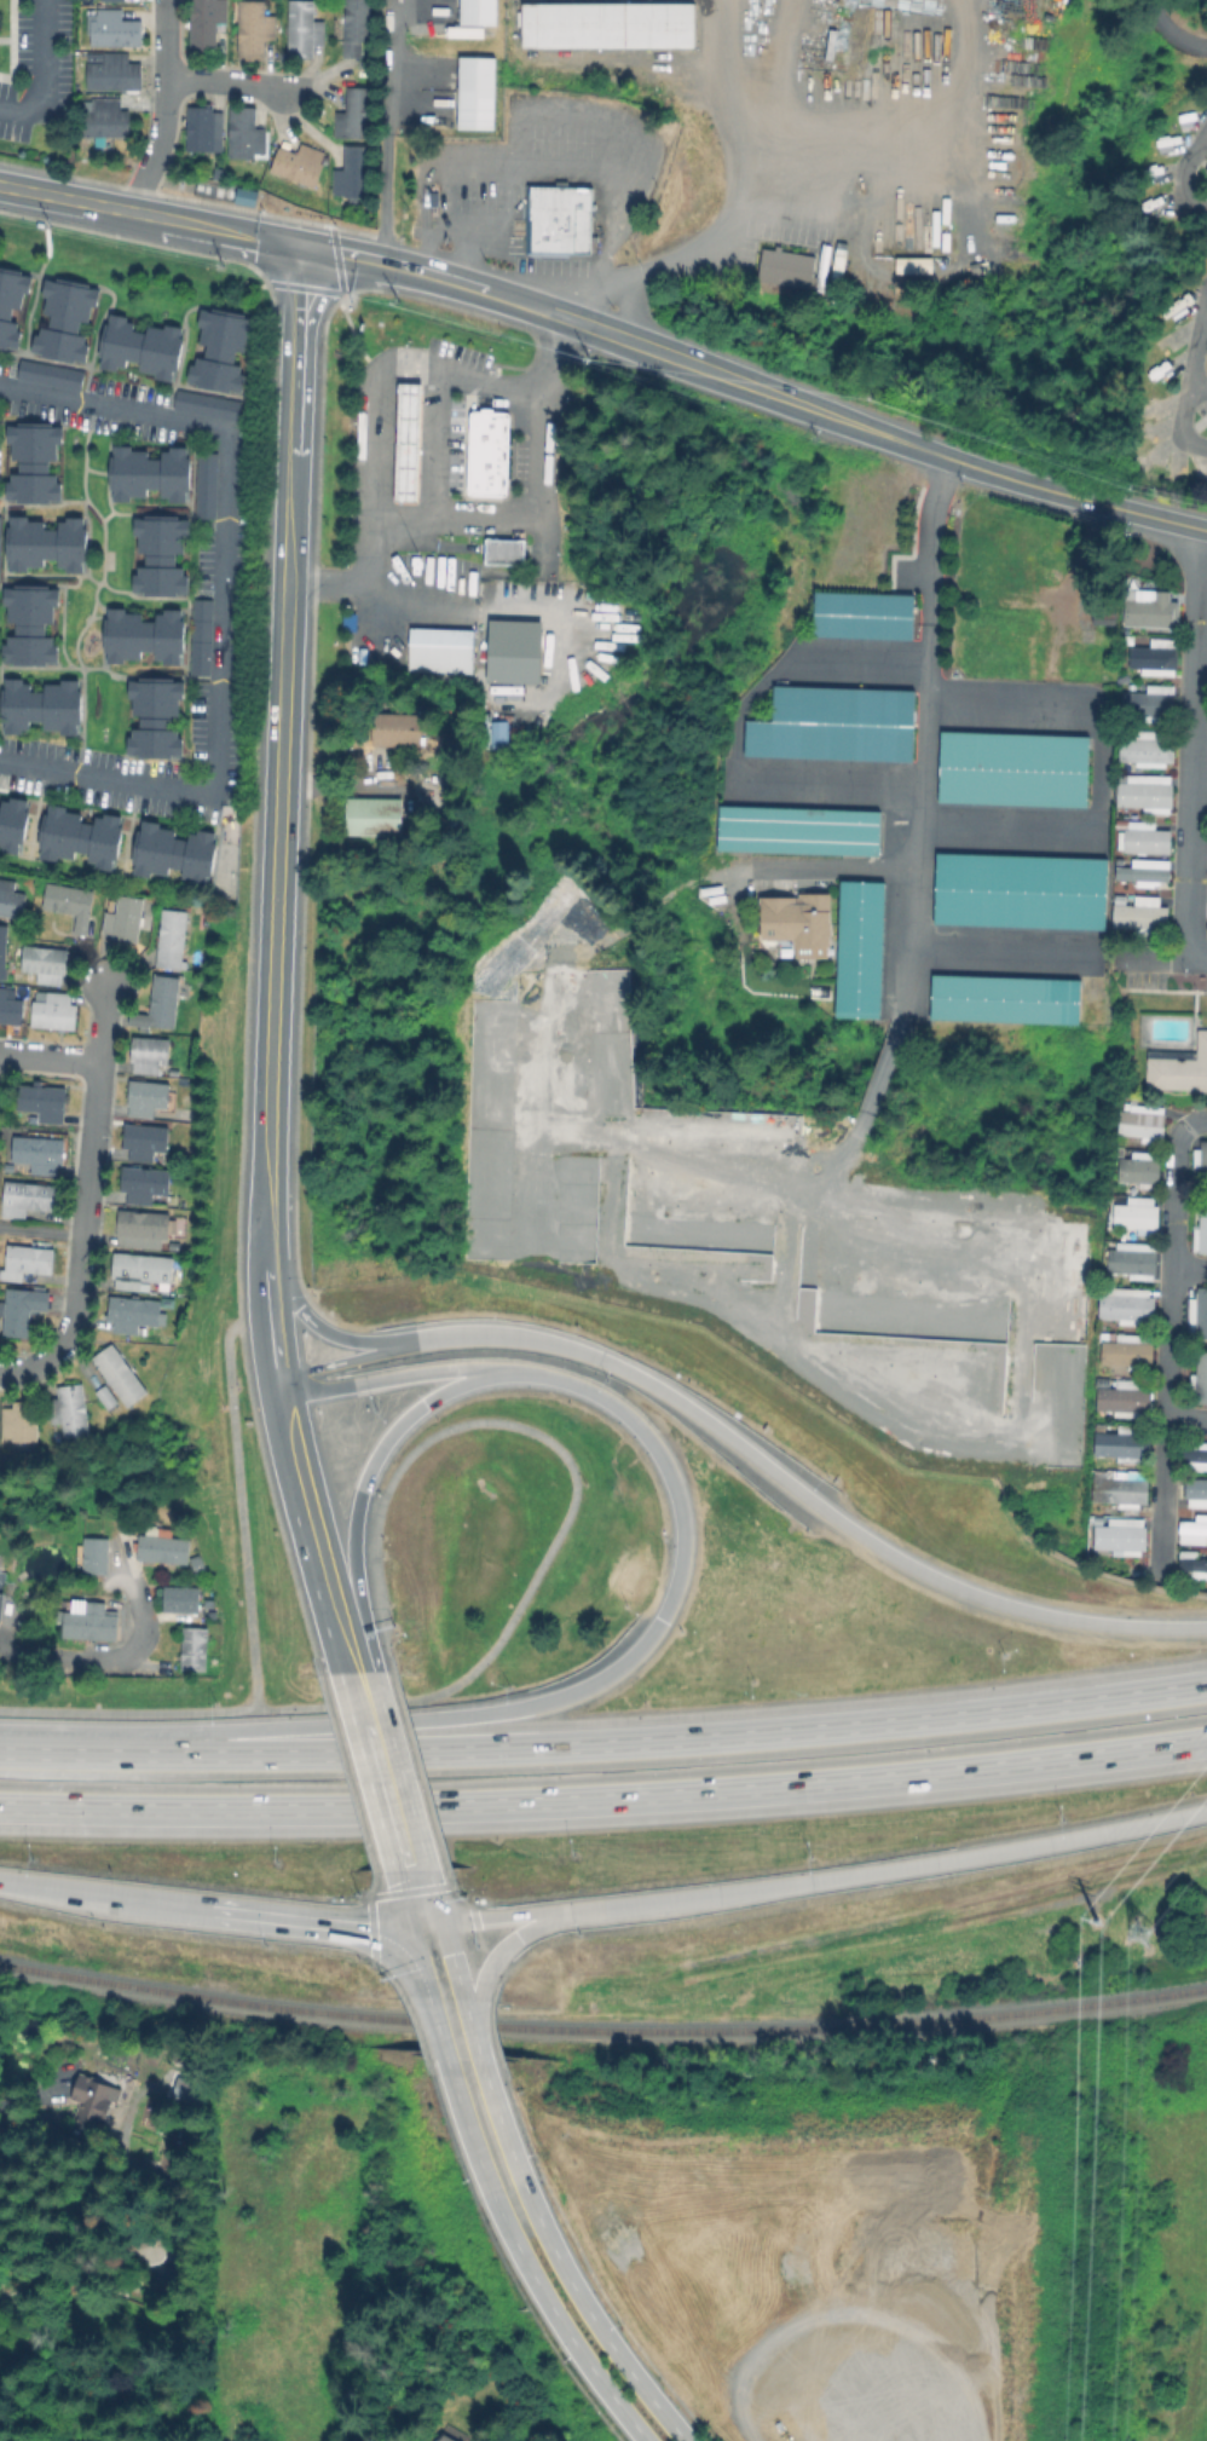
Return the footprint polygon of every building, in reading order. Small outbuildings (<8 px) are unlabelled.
[(190,52),(190,0),(228,0),(227,25),(218,25),(216,52),(190,52)] [(273,13),(273,44),(268,44),(268,57),(238,57),(238,0),(268,0),(268,13),(273,13)] [(289,57),(289,0),(312,0),(311,19),(325,19),(325,44),(311,44),(311,57),(289,57)] [(343,57),(343,0),(370,0),(369,40),(363,40),(363,57),(343,57)] [(495,0),(458,0),(457,24),(494,24),(495,0)] [(695,6),(695,53),(525,52),(526,5),(695,6)] [(122,6),(122,18),(144,19),(144,46),(93,46),(93,18),(96,18),(96,6),(122,6)] [(481,37),(481,26),(445,26),(445,37),(481,37)] [(129,52),(129,63),(144,63),(143,90),(87,88),(88,62),(102,62),(103,51),(129,52)] [(493,56),(493,127),(455,127),(455,56),(493,56)] [(369,60),(369,70),(358,70),(358,60),(369,60)] [(374,86),(374,137),(335,135),(335,110),(348,110),(348,86),(374,86)] [(122,99),(122,111),(132,111),(132,137),(82,137),(83,110),(96,110),(96,98),(122,99)] [(223,104),(221,135),(214,135),(213,152),(186,152),(186,104),(223,104)] [(266,128),(266,150),(256,150),(256,157),(229,157),(229,106),(256,108),(256,128),(266,128)] [(300,142),(328,152),(314,189),(268,171),(278,145),(296,152),(300,142)] [(371,145),(370,194),(333,194),(333,167),(346,167),(346,144),(371,145)] [(525,183),(524,253),(590,254),(591,184),(525,183)] [(255,189),(234,187),(232,203),(253,205),(255,189)] [(427,191),(427,204),(435,204),(435,191),(427,191)] [(844,241),(838,289),(828,288),(834,240),(844,241)] [(827,242),(821,290),(813,289),(819,241),(827,242)] [(812,254),(807,285),(755,278),(758,247),(812,254)] [(19,353),(0,348),(0,266),(23,272),(22,276),(35,279),(31,294),(25,293),(23,310),(15,308),(12,322),(22,323),(21,333),(24,334),(19,353)] [(57,276),(94,282),(92,289),(103,292),(98,310),(94,308),(92,322),(85,321),(82,335),(88,336),(87,345),(91,345),(88,362),(85,360),(83,364),(36,356),(36,352),(33,351),(35,334),(40,335),(41,328),(50,330),(52,316),(42,313),(46,296),(42,296),(47,278),(56,281),(57,276)] [(185,385),(237,393),(242,365),(231,363),(234,350),(243,352),(249,318),(198,309),(195,327),(199,328),(197,343),(205,345),(203,358),(190,356),(185,385)] [(172,379),(181,327),(161,323),(160,327),(145,324),(143,332),(131,330),(133,319),(104,314),(96,366),(123,370),(125,360),(138,363),(136,373),(172,379)] [(421,382),(417,502),(391,502),(394,381),(421,382)] [(502,494),(464,494),(467,410),(506,411),(502,494)] [(59,446),(59,463),(51,463),(51,477),(58,477),(58,483),(63,483),(63,502),(7,502),(7,483),(12,483),(12,477),(21,477),(21,462),(13,462),(13,446),(7,445),(7,427),(22,427),(22,423),(54,425),(54,428),(65,428),(64,446),(59,446)] [(108,498),(145,499),(145,488),(159,489),(158,500),(186,501),(188,448),(158,447),(157,459),(146,458),(146,450),(130,450),(130,445),(110,444),(108,498)] [(47,524),(47,531),(59,531),(59,523),(67,524),(67,518),(87,518),(87,575),(67,575),(67,566),(58,566),(59,560),(47,560),(47,566),(29,566),(29,573),(11,573),(11,562),(6,561),(7,527),(11,527),(11,518),(30,518),(30,524),(47,524)] [(184,594),(184,566),(174,566),(174,553),(181,553),(181,538),(187,538),(187,518),(131,518),(131,536),(136,536),(136,552),(143,552),(143,565),(132,564),(132,594),(184,594)] [(522,563),(522,538),(483,538),(483,563),(522,563)] [(967,560),(956,559),(955,577),(966,578),(967,560)] [(51,587),(51,589),(62,589),(62,607),(56,607),(56,624),(51,624),(50,639),(53,639),(53,646),(60,646),(60,663),(53,663),(53,666),(10,666),(10,663),(4,663),(4,645),(10,645),(10,639),(16,639),(16,624),(11,624),(11,607),(6,607),(6,588),(16,588),(16,587),(51,587)] [(1166,588),(1165,601),(1174,601),(1174,627),(1119,625),(1120,600),(1149,601),(1149,588),(1166,588)] [(1132,589),(1132,598),(1119,598),(1119,589),(1132,589)] [(811,636),(910,639),(911,594),(812,591),(811,636)] [(145,616),(145,623),(157,623),(157,616),(168,616),(168,610),(184,610),(184,616),(185,616),(185,659),(183,659),(183,668),(168,668),(168,659),(156,659),(157,653),(145,653),(145,662),(127,662),(127,665),(109,665),(109,656),(103,656),(104,623),(109,623),(109,611),(127,611),(127,614),(145,616)] [(539,683),(540,620),(487,619),(485,682),(539,683)] [(473,630),(473,673),(408,671),(408,629),(473,630)] [(1174,647),(1174,666),(1125,665),(1125,647),(1174,647)] [(33,685),(33,694),(46,694),(46,685),(63,685),(63,681),(83,681),(83,733),(46,733),(46,725),(33,725),(33,733),(22,733),(22,738),(5,737),(6,723),(4,723),(4,691),(6,691),(6,680),(22,681),(22,685),(33,685)] [(175,680),(175,685),(187,685),(187,699),(181,699),(181,715),(175,715),(175,719),(173,719),(173,733),(179,733),(179,739),(186,739),(186,756),(179,756),(179,761),(133,761),(133,756),(129,756),(129,739),(134,739),(134,732),(140,733),(140,715),(134,715),(134,699),(129,699),(131,682),(142,682),(142,680),(175,680)] [(910,760),(912,689),(771,685),(770,720),(743,720),(742,755),(910,760)] [(1173,689),(1173,716),(1116,715),(1116,689),(1173,689)] [(507,712),(482,714),(484,742),(508,741),(507,712)] [(422,715),(422,746),(371,746),(371,715),(422,715)] [(1084,806),(1086,735),(938,730),(936,802),(1084,806)] [(1173,739),(1172,762),(1114,762),(1114,739),(1173,739)] [(1170,781),(1170,804),(1114,804),(1114,780),(1170,781)] [(2,848),(0,848),(0,808),(1,808),(4,803),(12,804),(13,798),(27,801),(25,808),(39,812),(34,831),(28,830),(23,852),(17,850),(16,858),(1,854),(2,848)] [(400,800),(399,837),(348,836),(348,800),(400,800)] [(83,824),(97,827),(98,819),(106,820),(108,814),(121,816),(121,821),(126,823),(119,867),(114,866),(112,873),(98,871),(99,865),(91,864),(92,856),(79,854),(77,861),(59,858),(59,864),(41,861),(50,806),(68,809),(67,814),(85,818),(83,824)] [(716,850),(877,854),(878,810),(717,806),(716,850)] [(1125,818),(1125,829),(1109,829),(1109,818),(1125,818)] [(161,825),(161,830),(179,832),(178,839),(189,842),(190,833),(201,836),(202,832),(219,835),(208,889),(191,885),(192,881),(183,879),(184,871),(174,870),(173,877),(155,875),(154,881),(137,878),(138,872),(133,872),(139,826),(144,827),(144,823),(161,825)] [(1168,830),(1168,854),(1119,854),(1120,830),(1168,830)] [(931,924),(1103,929),(1105,857),(933,853),(931,924)] [(1167,867),(1167,881),(1110,881),(1110,866),(1167,867)] [(23,922),(0,918),(0,877),(18,881),(16,891),(28,894),(23,922)] [(882,881),(837,880),(833,1016),(878,1017),(882,881)] [(93,896),(85,940),(68,936),(73,917),(31,908),(36,884),(93,896)] [(1121,894),(1121,904),(1109,904),(1109,894),(1121,894)] [(758,895),(758,939),(775,939),(775,957),(828,957),(827,895),(758,895)] [(1167,907),(1167,931),(1109,931),(1109,907),(1167,907)] [(187,912),(180,970),(156,968),(163,910),(187,912)] [(119,914),(116,940),(102,937),(105,912),(119,914)] [(7,981),(0,981),(0,925),(8,925),(7,981)] [(64,979),(63,987),(37,983),(39,974),(64,979)] [(929,974),(928,1019),(1076,1024),(1078,978),(929,974)] [(180,980),(175,1029),(129,1023),(131,1011),(150,1012),(154,976),(180,980)] [(24,1027),(0,1025),(0,989),(8,989),(7,1002),(25,1003),(24,1027)] [(70,994),(70,1004),(80,1005),(76,1034),(31,1029),(34,1003),(46,1004),(47,992),(70,994)] [(1192,1029),(1206,1029),(1206,1090),(1144,1090),(1144,1058),(1192,1058),(1192,1029)] [(171,1041),(168,1068),(160,1067),(158,1078),(134,1075),(134,1067),(131,1067),(134,1038),(171,1041)] [(171,1085),(168,1108),(156,1107),(155,1118),(128,1115),(132,1081),(171,1085)] [(68,1090),(65,1126),(39,1125),(40,1113),(16,1112),(18,1086),(68,1090)] [(1163,1114),(1161,1139),(1114,1135),(1116,1109),(1163,1114)] [(168,1129),(166,1154),(155,1153),(154,1162),(128,1160),(128,1150),(122,1150),(125,1125),(168,1129)] [(67,1141),(65,1165),(57,1165),(56,1176),(34,1173),(35,1165),(11,1162),(12,1137),(67,1141)] [(1199,1139),(1206,1140),(1206,1182),(1197,1182),(1199,1139)] [(1157,1158),(1157,1183),(1114,1182),(1114,1158),(1157,1158)] [(172,1172),(169,1196),(156,1196),(156,1207),(128,1205),(129,1194),(122,1193),(123,1170),(172,1172)] [(63,1189),(59,1212),(30,1207),(28,1222),(1,1218),(6,1182),(63,1189)] [(1156,1205),(1155,1231),(1110,1231),(1110,1205),(1156,1205)] [(171,1214),(168,1251),(116,1246),(120,1210),(171,1214)] [(1194,1210),(1206,1210),(1206,1253),(1194,1253),(1194,1210)] [(1154,1244),(1106,1243),(1105,1272),(1126,1273),(1126,1279),(1152,1280),(1154,1244)] [(10,1247),(57,1252),(54,1276),(27,1274),(27,1285),(2,1282),(4,1271),(7,1271),(10,1247)] [(119,1281),(114,1281),(116,1256),(174,1260),(172,1286),(152,1285),(151,1294),(117,1291),(119,1281)] [(1193,1286),(1194,1339),(1206,1339),(1206,1286),(1193,1286)] [(1096,1318),(1116,1318),(1116,1324),(1150,1325),(1150,1288),(1105,1287),(1105,1294),(1096,1294),(1096,1318)] [(51,1292),(48,1314),(34,1311),(31,1341),(2,1339),(8,1288),(51,1292)] [(162,1302),(160,1331),(139,1328),(138,1338),(114,1334),(115,1325),(108,1323),(110,1295),(162,1302)] [(1098,1340),(1098,1364),(1145,1366),(1146,1334),(1114,1333),(1114,1340),(1098,1340)] [(150,1393),(129,1409),(93,1362),(115,1346),(150,1393)] [(1193,1351),(1193,1403),(1206,1403),(1206,1352),(1193,1351)] [(1094,1387),(1093,1414),(1147,1414),(1148,1381),(1112,1380),(1112,1387),(1094,1387)] [(83,1385),(92,1438),(65,1442),(63,1426),(52,1429),(48,1401),(60,1398),(59,1389),(83,1385)] [(120,1404),(109,1413),(96,1393),(106,1386),(120,1404)] [(39,1403),(39,1445),(16,1445),(16,1442),(2,1442),(4,1410),(16,1410),(16,1403),(39,1403)] [(1095,1432),(1094,1455),(1114,1455),(1114,1461),(1139,1462),(1139,1433),(1095,1432)] [(1181,1443),(1180,1470),(1206,1470),(1206,1443),(1181,1443)] [(1146,1479),(1095,1478),(1095,1501),(1115,1502),(1115,1506),(1145,1507),(1146,1479)] [(1181,1506),(1206,1507),(1206,1479),(1182,1478),(1181,1506)] [(1204,1544),(1204,1534),(1206,1534),(1206,1514),(1198,1514),(1197,1521),(1177,1520),(1176,1543),(1204,1544)] [(1143,1554),(1143,1517),(1105,1517),(1105,1524),(1092,1524),(1091,1549),(1109,1549),(1109,1554),(1143,1554)] [(191,1542),(189,1566),(139,1562),(142,1537),(191,1542)] [(109,1541),(109,1576),(83,1576),(83,1541),(109,1541)] [(1178,1550),(1178,1578),(1206,1579),(1206,1558),(1194,1557),(1194,1550),(1178,1550)] [(200,1588),(200,1615),(163,1615),(163,1588),(200,1588)] [(105,1604),(105,1616),(120,1616),(120,1641),(63,1640),(64,1616),(86,1616),(87,1604),(105,1604)] [(220,1612),(220,1622),(208,1622),(208,1612),(220,1612)] [(31,1625),(29,1640),(17,1639),(19,1622),(31,1625)] [(208,1633),(208,1673),(183,1672),(184,1633),(208,1633)] [(167,2096),(188,2098),(189,2071),(169,2070),(167,2096)] [(127,2093),(120,2108),(112,2105),(96,2147),(73,2139),(86,2106),(71,2100),(82,2074),(127,2093)] [(441,2433),(457,2440),(437,2440),(441,2433)]
